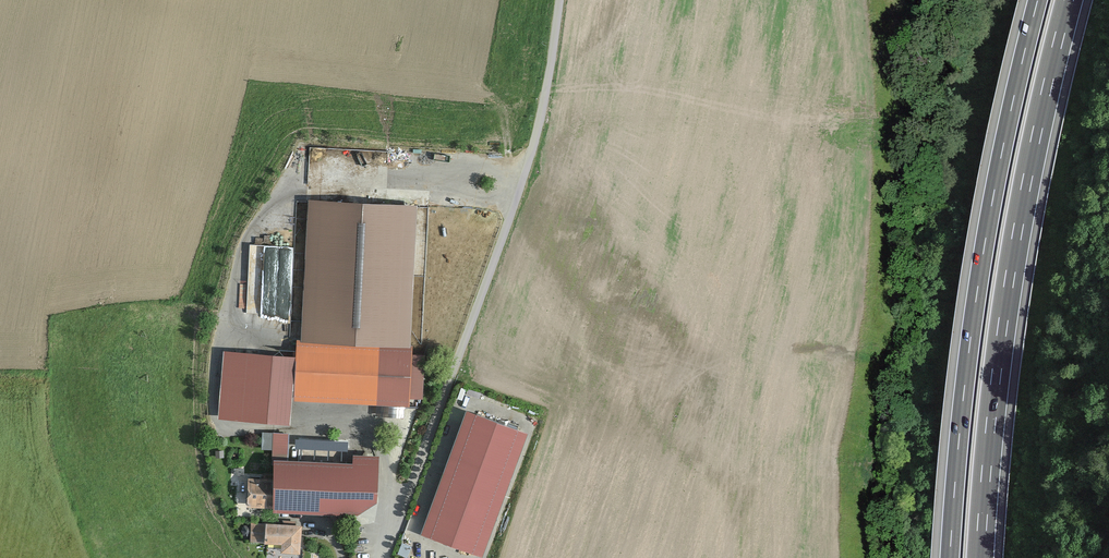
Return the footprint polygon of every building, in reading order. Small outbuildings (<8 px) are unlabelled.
[(305,196),(298,340),(372,345),(373,341),(410,343),(417,203),(305,196)] [(252,243),(247,312),(291,315),(294,276),(276,274),(277,269),(294,270),(295,245),(252,243)] [(298,340),(297,357),(294,399),(408,407),(408,396),(422,397),(424,353),(409,352),(410,343),(373,341),(372,345),(298,340)] [(297,357),(224,352),(220,419),(292,424),(294,399),(297,357)] [(526,432),(465,410),(420,533),(480,555),(526,432)] [(355,513),(375,500),(377,455),(352,454),(351,461),(285,457),(286,450),(289,451),(290,435),(276,434),(274,462),(273,476),(267,476),(267,479),(251,478),(250,505),(270,506),(270,509),(355,513)] [(298,523),(264,522),(264,523),(251,522),(250,539),(279,541),(279,550),(297,551),(298,523)]
